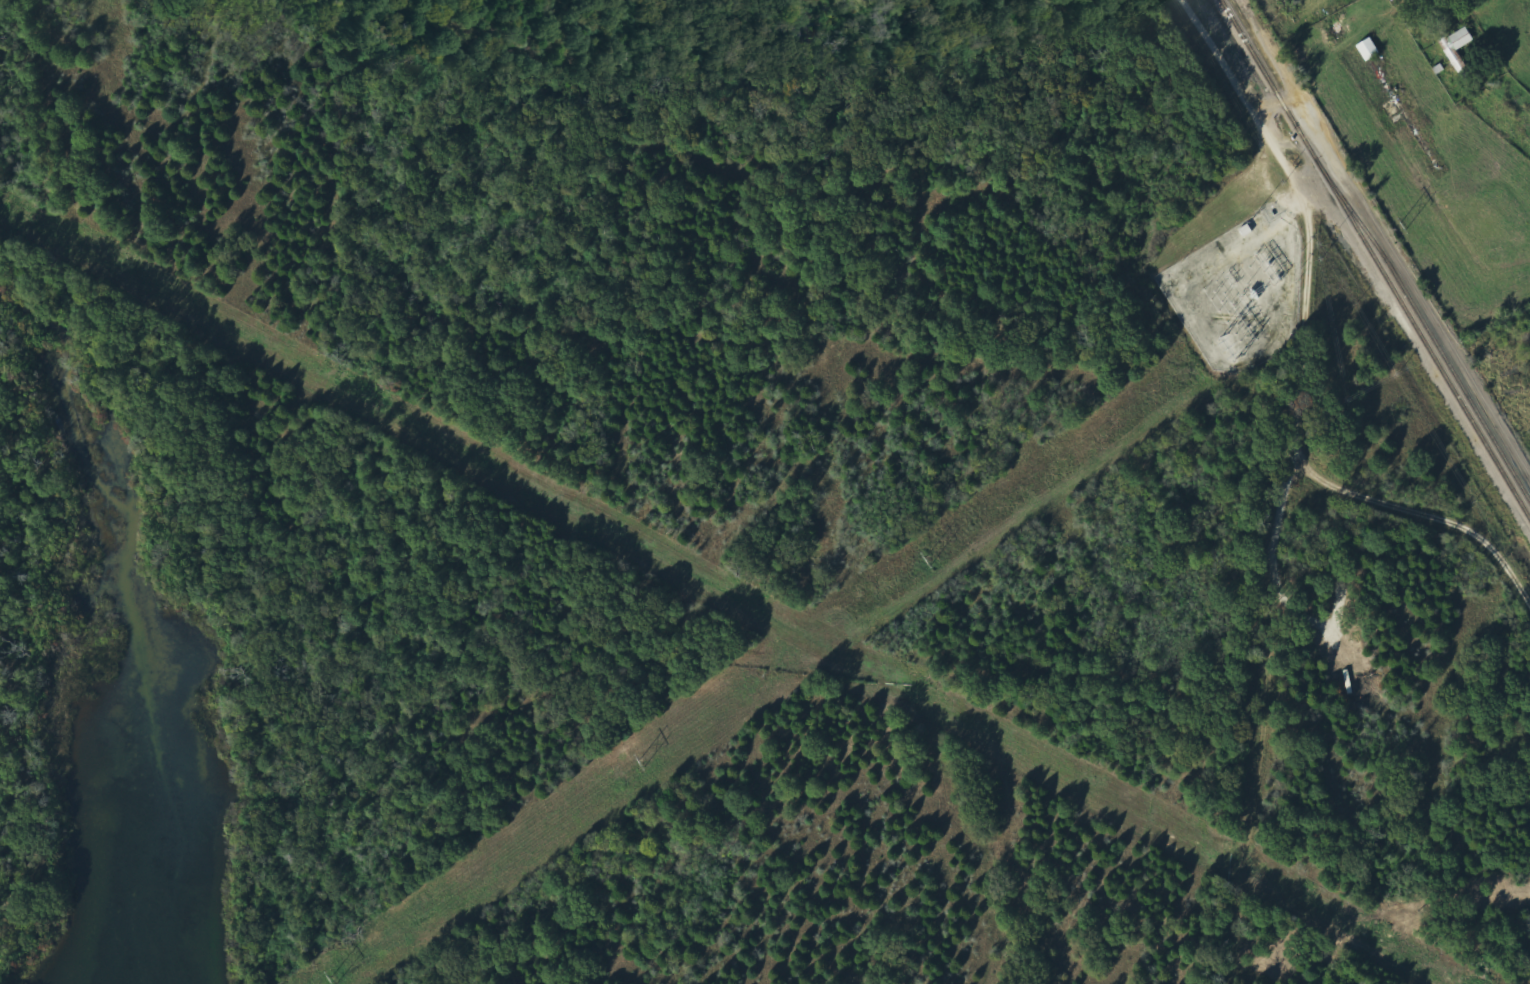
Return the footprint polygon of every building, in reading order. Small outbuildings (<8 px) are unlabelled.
[(1477,44),(1468,28),(1447,39),(1450,44),(1444,48),(1450,60),(1477,44)] [(1359,46),(1367,62),(1382,55),(1373,38),(1359,46)]
